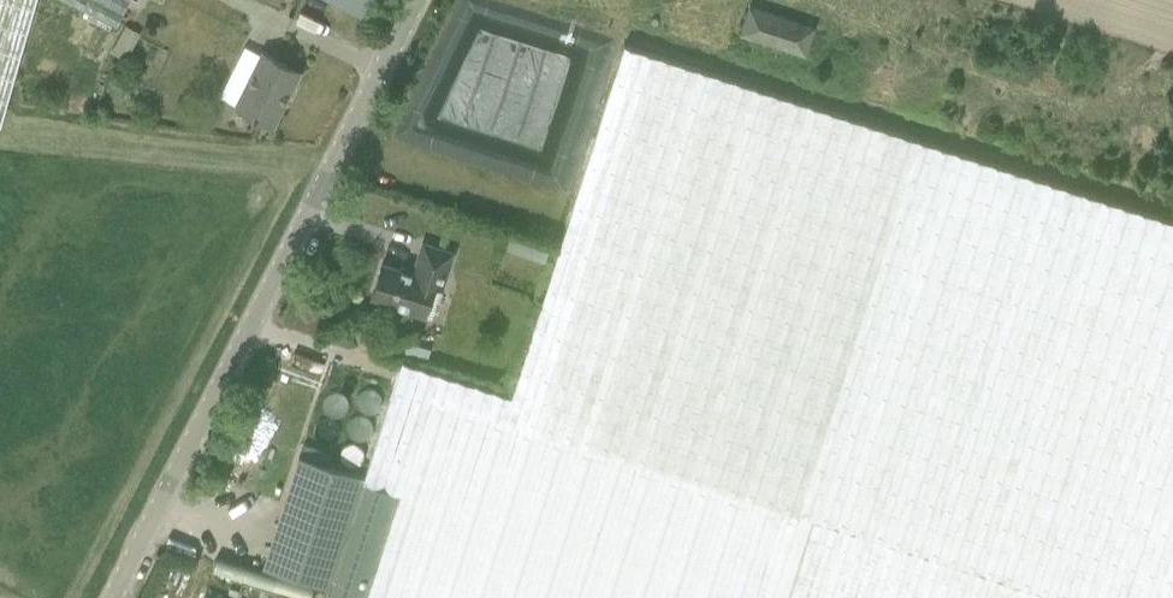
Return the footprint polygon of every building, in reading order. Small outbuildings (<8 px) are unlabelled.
[(35,0),(0,0),(0,121),(35,0)] [(116,27),(130,0),(63,0),(116,27)] [(360,14),(367,0),(333,0),(360,14)] [(749,7),(741,34),(791,50),(800,23),(749,7)] [(122,29),(110,53),(123,60),(136,36),(122,29)] [(363,476),(299,456),(264,565),(329,586),(325,597),(1172,597),(1172,220),(624,44),(511,396),(401,360),(363,476)] [(244,47),(218,98),(233,106),(244,112),(272,126),(300,71),(272,57),(260,51),(259,54),(244,47)] [(443,285),(453,253),(422,243),(412,273),(381,263),(371,296),(390,303),(389,306),(413,313),(417,300),(429,304),(436,283),(443,285)] [(529,243),(524,256),(544,263),(548,249),(529,243)] [(407,341),(402,355),(426,362),(430,349),(407,341)] [(259,597),(271,597),(273,593),(262,589),(259,597)]
